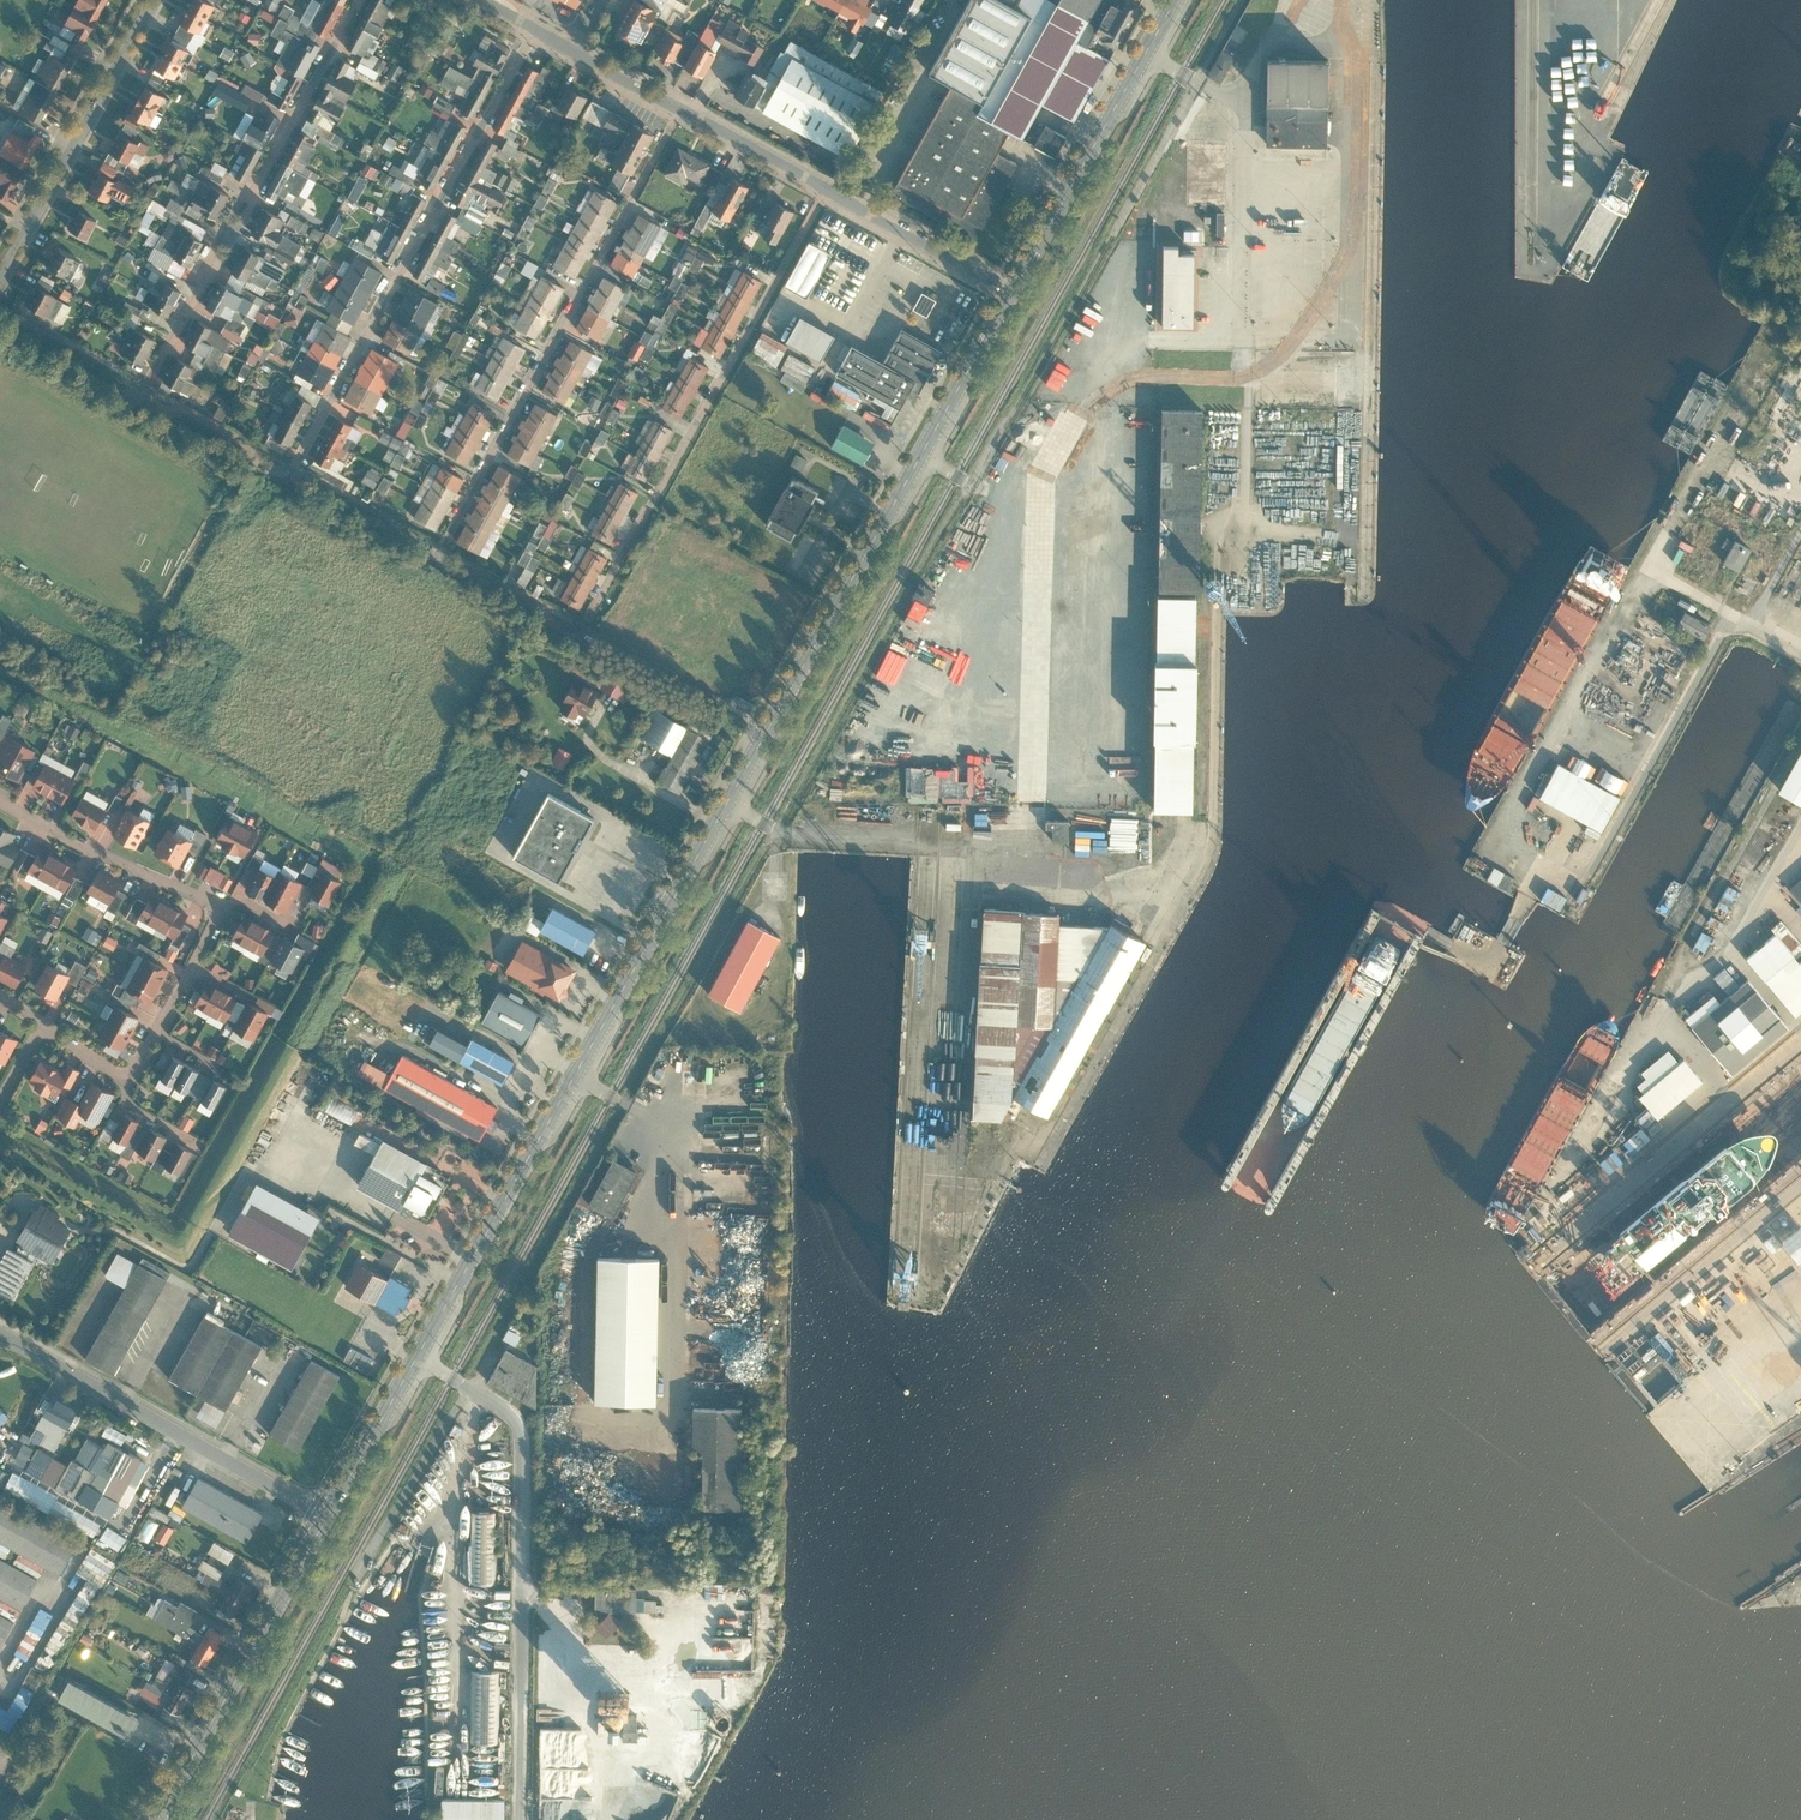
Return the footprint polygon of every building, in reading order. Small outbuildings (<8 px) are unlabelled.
[(108,0),(79,0),(75,7),(97,19),(108,0)] [(186,10),(206,20),(214,5),(205,0),(191,0),(186,10)] [(282,0),(268,0),(266,4),(278,9),(282,0)] [(343,4),(334,0),(321,0),(307,25),(326,35),(343,4)] [(363,16),(380,25),(390,5),(384,2),(385,0),(371,0),(363,16)] [(633,0),(632,0),(614,33),(638,46),(657,13),(633,0)] [(657,13),(658,13),(665,0),(633,0),(657,13)] [(838,11),(845,0),(818,0),(838,11)] [(838,11),(851,19),(846,27),(855,32),(861,22),(863,23),(872,7),(866,4),(868,0),(845,0),(838,11)] [(919,8),(904,0),(903,0),(897,8),(893,6),(888,15),(893,18),(890,23),(906,32),(919,8)] [(1009,133),(1021,139),(1041,105),(1074,122),(1111,60),(1088,48),(1098,32),(1104,37),(1102,40),(1117,48),(1141,5),(1130,0),(1001,0),(1031,17),(989,94),(956,77),(951,86),(983,103),(977,115),(1009,133)] [(97,19),(75,7),(64,25),(77,32),(70,44),(81,50),(97,19)] [(199,34),(206,20),(186,10),(178,24),(194,32),(199,34)] [(1220,83),(1255,19),(1242,12),(1207,76),(1220,83)] [(380,25),(363,16),(346,47),(364,56),(380,25)] [(303,78),(320,47),(285,28),(288,23),(279,18),(269,34),(286,43),(276,63),(291,72),(303,78)] [(696,43),(708,50),(714,39),(717,40),(723,27),(724,25),(711,18),(700,36),(696,43)] [(194,32),(178,24),(174,32),(190,40),(194,32)] [(751,42),(723,27),(717,40),(744,55),(751,42)] [(250,42),(261,44),(263,33),(252,30),(250,42)] [(689,30),(680,44),(671,60),(682,66),(696,43),(700,36),(689,30)] [(185,49),(190,40),(174,32),(170,40),(185,49)] [(680,44),(666,35),(656,53),(670,61),(671,60),(680,44)] [(169,40),(161,53),(178,63),(186,49),(185,49),(170,40),(169,40)] [(763,48),(751,42),(744,55),(741,60),(753,66),(763,48)] [(708,50),(696,43),(682,66),(701,78),(715,54),(708,50)] [(223,56),(233,59),(236,49),(226,45),(223,56)] [(797,45),(760,111),(842,157),(880,90),(797,45)] [(490,86),(507,54),(492,46),(488,52),(481,48),(473,64),(478,66),(472,78),(490,86)] [(243,54),(247,65),(257,61),(253,50),(243,54)] [(178,63),(161,53),(154,67),(173,78),(181,64),(178,63)] [(36,82),(57,93),(75,60),(65,54),(61,60),(51,54),(36,82)] [(340,57),(321,89),(345,102),(356,81),(344,75),(351,62),(340,57)] [(389,74),(399,79),(406,65),(395,60),(389,74)] [(1329,63),(1270,62),(1262,330),(1340,332),(1341,273),(1327,273),(1329,63)] [(490,86),(472,78),(449,65),(440,84),(455,92),(459,84),(469,90),(458,110),(473,118),(490,86)] [(538,71),(528,66),(510,97),(520,103),(521,102),(533,108),(538,100),(529,95),(538,79),(534,78),(538,71)] [(207,76),(216,81),(221,72),(212,67),(207,76)] [(150,77),(161,84),(164,79),(153,72),(150,77)] [(285,110),(303,78),(291,72),(278,95),(270,91),(265,99),(285,110)] [(747,78),(744,76),(732,95),(752,108),(765,87),(762,85),(765,80),(750,72),(747,78)] [(150,77),(147,82),(158,89),(161,84),(150,77)] [(57,93),(36,82),(19,112),(41,124),(57,93)] [(891,195),(974,241),(1018,165),(996,155),(1009,133),(977,115),(983,103),(951,86),(891,195)] [(142,87),(135,100),(155,110),(162,97),(142,87)] [(575,117),(586,96),(567,87),(556,108),(575,117)] [(345,102),(321,89),(306,118),(316,124),(322,115),(334,122),(345,102)] [(520,103),(510,97),(493,129),(503,134),(514,115),(524,120),(526,117),(538,123),(541,117),(519,105),(520,103)] [(147,124),(155,110),(135,100),(128,114),(139,120),(147,124)] [(536,107),(550,114),(554,106),(539,100),(536,107)] [(602,127),(611,111),(592,101),(584,116),(602,127)] [(633,174),(654,135),(611,111),(602,127),(624,138),(611,163),(619,167),(631,173),(633,174)] [(139,120),(128,114),(123,122),(124,123),(134,128),(139,120)] [(262,151),(279,119),(269,114),(257,136),(246,131),(241,140),(262,151)] [(0,152),(0,154),(27,167),(43,137),(33,132),(36,127),(19,118),(0,152)] [(450,159),(467,127),(456,121),(445,141),(429,132),(422,144),(430,149),(450,159)] [(122,132),(109,154),(127,163),(133,151),(142,156),(148,145),(138,141),(137,143),(131,140),(137,130),(134,128),(124,123),(120,130),(122,132)] [(1054,158),(1065,138),(1044,126),(1033,146),(1054,158)] [(311,147),(315,138),(300,130),(282,163),(308,177),(311,170),(296,162),(305,144),(311,147)] [(470,171),(480,177),(492,183),(497,173),(486,167),(498,144),(488,139),(470,171)] [(245,182),(262,151),(241,140),(235,151),(246,157),(236,177),(245,182)] [(1226,206),(1226,144),(1190,145),(1189,205),(1226,206)] [(679,147),(665,172),(677,178),(681,170),(688,174),(700,180),(709,164),(679,147)] [(433,190),(450,159),(430,149),(416,173),(426,178),(423,185),(433,190)] [(108,153),(103,161),(117,169),(122,171),(127,163),(109,154),(108,153)] [(27,167),(0,154),(0,189),(0,190),(0,196),(8,201),(27,167)] [(205,166),(203,170),(223,180),(230,166),(218,160),(213,170),(205,166)] [(98,174),(110,181),(117,169),(103,161),(97,173),(98,174)] [(364,169),(377,177),(382,168),(368,161),(364,169)] [(304,184),(308,177),(282,163),(266,193),(276,199),(278,195),(283,197),(288,189),(282,187),(289,175),(304,184)] [(631,173),(619,167),(608,187),(620,193),(631,173)] [(391,184),(396,176),(385,170),(381,178),(391,184)] [(470,171),(453,201),(463,207),(472,191),(500,207),(505,196),(477,181),(480,177),(470,171)] [(98,174),(88,191),(105,201),(110,193),(124,200),(132,187),(117,179),(115,184),(110,181),(98,174)] [(359,200),(370,179),(361,174),(350,195),(359,200)] [(731,176),(712,210),(729,219),(748,186),(731,176)] [(195,193),(222,208),(229,195),(194,177),(186,189),(195,193)] [(547,187),(554,190),(559,180),(551,177),(547,187)] [(173,179),(170,187),(181,191),(185,183),(173,179)] [(595,189),(571,233),(596,247),(598,243),(595,241),(602,228),(605,230),(609,223),(606,221),(617,201),(595,189)] [(222,208),(195,193),(184,212),(196,218),(199,213),(215,221),(222,208)] [(409,233),(426,201),(416,195),(405,214),(398,210),(396,213),(386,208),(381,217),(409,233)] [(354,200),(343,208),(350,217),(361,209),(354,200)] [(765,220),(764,221),(773,226),(766,237),(776,242),(782,231),(793,211),(775,201),(771,209),(765,220)] [(285,219),(265,209),(258,222),(277,232),(285,219)] [(87,238),(96,220),(78,211),(69,228),(87,238)] [(1219,211),(1219,233),(1227,233),(1227,211),(1219,211)] [(457,217),(448,212),(431,243),(450,253),(451,250),(455,252),(460,244),(447,237),(457,217)] [(294,213),(290,220),(307,230),(311,223),(294,213)] [(639,213),(632,226),(654,238),(660,227),(661,225),(639,213)] [(409,233),(381,217),(379,220),(388,226),(372,254),(393,265),(409,233)] [(160,235),(195,254),(202,241),(190,235),(192,230),(169,218),(160,235)] [(277,232),(258,222),(251,236),(266,243),(263,250),(290,265),(301,245),(277,232)] [(626,229),(622,236),(625,238),(623,242),(645,254),(654,238),(632,226),(629,231),(626,229)] [(571,233),(567,241),(591,255),(594,251),(590,249),(593,245),(596,247),(571,233)] [(195,254),(160,235),(153,248),(189,266),(195,254)] [(696,253),(701,245),(692,240),(687,248),(689,249),(696,253)] [(811,240),(786,284),(809,296),(834,253),(811,240)] [(567,241),(553,264),(575,277),(586,257),(589,258),(591,255),(567,241)] [(617,244),(615,248),(640,262),(645,254),(623,242),(621,246),(617,244)] [(446,259),(450,253),(431,243),(413,276),(422,281),(433,263),(449,272),(453,263),(446,259)] [(1200,324),(1200,251),(1185,251),(1185,244),(1165,244),(1165,325),(1200,324)] [(701,246),(697,255),(705,259),(707,260),(711,252),(701,246)] [(285,269),(244,247),(237,260),(278,283),(285,269)] [(618,251),(611,264),(633,276),(640,262),(615,248),(615,249),(618,251)] [(81,261),(58,249),(47,270),(70,282),(81,261)] [(696,253),(689,249),(682,261),(690,265),(697,254),(696,253)] [(331,258),(320,253),(315,265),(326,270),(331,258)] [(705,259),(697,255),(690,267),(698,271),(705,259)] [(343,277),(371,292),(382,272),(354,257),(343,277)] [(275,290),(278,283),(237,260),(230,273),(250,283),(251,282),(265,289),(267,285),(275,290)] [(499,272),(508,276),(512,266),(503,263),(499,272)] [(154,269),(149,277),(158,283),(163,274),(154,269)] [(324,280),(332,288),(342,277),(334,269),(324,280)] [(744,271),(702,346),(720,356),(731,335),(733,336),(737,328),(736,327),(746,309),(747,310),(751,303),(750,302),(762,281),(744,271)] [(684,278),(676,274),(670,286),(677,290),(683,280),(684,278)] [(539,281),(531,296),(553,308),(565,287),(543,275),(539,281)] [(604,276),(597,289),(619,301),(626,288),(604,276)] [(371,292),(343,277),(326,310),(354,324),(371,292)] [(39,280),(35,288),(47,294),(51,286),(39,280)] [(691,284),(683,280),(677,290),(676,292),(684,296),(691,284)] [(150,286),(147,291),(174,305),(180,292),(161,282),(157,290),(150,286)] [(217,282),(210,295),(246,314),(256,296),(243,289),(240,294),(217,282)] [(410,285),(400,304),(428,319),(438,301),(410,285)] [(47,294),(35,288),(25,307),(53,320),(62,302),(47,294)] [(296,288),(288,306),(292,308),(286,322),(298,327),(312,294),(296,288)] [(591,292),(589,296),(614,309),(619,301),(597,289),(595,294),(591,292)] [(925,290),(916,308),(930,315),(939,297),(925,290)] [(174,305),(147,291),(140,302),(167,317),(174,305)] [(240,323),(246,314),(210,295),(204,307),(227,320),(230,321),(231,318),(240,323)] [(527,304),(548,316),(548,317),(551,319),(554,314),(550,313),(553,308),(531,296),(527,304)] [(589,296),(587,299),(590,301),(588,306),(610,318),(614,309),(589,296)] [(680,305),(672,301),(665,312),(673,317),(680,305)] [(392,317),(420,333),(428,319),(400,304),(392,317)] [(527,304),(515,326),(537,338),(548,317),(548,316),(527,304)] [(588,306),(576,326),(598,339),(599,337),(609,318),(610,318),(588,306)] [(122,339),(148,352),(154,339),(135,328),(141,318),(127,310),(119,324),(127,329),(122,339)] [(648,324),(656,328),(662,317),(655,312),(648,324)] [(673,317),(665,312),(662,317),(656,328),(662,332),(664,333),(673,317)] [(802,313),(787,340),(822,360),(837,333),(802,313)] [(392,317),(382,336),(410,351),(420,333),(392,317)] [(230,321),(227,320),(223,326),(239,335),(245,325),(240,323),(231,318),(230,321)] [(220,332),(198,320),(191,334),(224,352),(230,338),(220,332)] [(341,356),(351,338),(324,323),(314,340),(341,356)] [(239,335),(223,326),(220,332),(230,338),(239,343),(242,337),(239,335)] [(457,327),(448,345),(463,352),(472,334),(457,327)] [(662,332),(656,328),(653,333),(648,342),(654,346),(662,332)] [(648,342),(653,333),(646,329),(639,340),(647,344),(648,342)] [(941,353),(900,331),(882,367),(849,349),(834,377),(875,398),(873,402),(885,409),(879,420),(864,411),(861,417),(887,432),(910,390),(918,394),(941,353)] [(214,371),(224,352),(191,334),(184,347),(205,358),(202,364),(214,371)] [(504,336),(492,357),(514,369),(516,366),(519,367),(522,363),(519,361),(526,348),(504,336)] [(760,336),(752,351),(778,365),(786,350),(760,336)] [(148,352),(122,339),(118,347),(123,350),(121,354),(141,364),(148,352)] [(341,356),(314,340),(307,353),(334,368),(341,356)] [(557,365),(542,390),(565,402),(593,352),(570,340),(561,358),(558,356),(554,363),(557,365)] [(639,359),(646,345),(636,340),(629,354),(639,359)] [(254,342),(250,362),(258,363),(259,357),(268,359),(271,346),(254,342)] [(4,343),(1,350),(6,353),(9,345),(4,343)] [(656,348),(648,344),(642,355),(650,359),(656,348)] [(371,346),(361,364),(389,378),(398,360),(371,346)] [(322,389),(334,368),(307,353),(295,374),(322,389)] [(790,353),(782,368),(786,370),(808,381),(816,366),(790,353)] [(690,356),(682,371),(700,381),(709,366),(690,356)] [(492,357),(488,365),(512,379),(515,375),(512,374),(514,369),(492,357)] [(170,371),(194,384),(197,379),(193,377),(197,369),(177,358),(170,371)] [(354,378),(381,393),(389,378),(361,364),(354,378)] [(645,369),(637,364),(630,376),(638,381),(645,369)] [(1800,384),(1800,369),(1793,364),(1760,421),(1774,430),(1800,384)] [(488,365),(476,386),(498,398),(508,381),(511,382),(512,379),(488,365)] [(808,381),(786,370),(781,380),(803,391),(808,381)] [(194,384),(170,371),(164,383),(188,396),(194,384)] [(682,371),(676,381),(696,392),(698,388),(697,388),(700,381),(682,371)] [(619,397),(628,380),(620,376),(611,393),(619,397)] [(354,378),(343,397),(371,412),(381,393),(354,378)] [(676,381),(662,407),(680,417),(692,396),(693,396),(696,392),(676,381)] [(429,414),(431,415),(443,391),(433,387),(427,400),(418,395),(399,433),(407,437),(414,422),(423,426),(429,414)] [(300,426),(312,404),(296,396),(290,407),(286,404),(280,415),(300,426)] [(620,397),(616,404),(625,409),(629,402),(620,397)] [(614,407),(615,404),(607,400),(601,412),(609,416),(614,407)] [(473,401),(466,414),(488,426),(495,413),(473,401)] [(522,427),(507,453),(529,465),(557,414),(536,403),(526,420),(523,419),(519,426),(522,427)] [(1196,809),(1205,407),(1165,406),(1156,808),(1196,809)] [(614,407),(609,416),(607,419),(616,423),(622,411),(614,407)] [(325,435),(346,447),(351,449),(356,439),(346,434),(353,423),(336,414),(325,435)] [(466,414),(457,430),(482,444),(484,440),(481,439),(488,426),(466,414)] [(289,447),(300,426),(280,415),(275,424),(279,427),(273,438),(289,447)] [(655,419),(647,434),(665,444),(673,429),(655,419)] [(864,462),(876,439),(845,423),(833,446),(864,462)] [(610,433),(602,428),(596,439),(604,444),(610,433)] [(384,459),(402,467),(407,457),(418,461),(421,453),(410,448),(413,441),(386,429),(381,441),(390,445),(384,459)] [(457,430),(452,438),(474,450),(477,446),(480,448),(482,444),(457,430)] [(647,434),(627,469),(645,479),(657,459),(658,460),(663,451),(661,450),(665,444),(647,434)] [(325,435),(313,456),(329,465),(335,454),(341,457),(346,447),(325,435)] [(452,438),(445,451),(468,463),(474,450),(452,438)] [(593,444),(585,439),(579,451),(587,455),(593,444)] [(1784,441),(1770,466),(1800,483),(1800,450),(1784,441)] [(800,473),(809,458),(798,451),(789,466),(800,473)] [(364,481),(377,486),(384,470),(372,464),(364,481)] [(468,520),(466,525),(488,537),(521,477),(499,464),(488,484),(485,483),(481,490),(484,492),(472,513),(469,511),(465,518),(468,520)] [(580,468),(572,464),(566,475),(574,479),(579,470),(580,468)] [(442,466),(414,516),(436,528),(446,511),(449,513),(453,506),(450,504),(464,478),(442,466)] [(579,470),(574,479),(573,482),(581,486),(587,475),(579,470)] [(793,534),(821,486),(794,471),(766,519),(793,534)] [(388,491),(395,478),(386,474),(379,487),(388,491)] [(620,482),(606,507),(625,518),(627,514),(626,513),(638,492),(620,482)] [(575,495),(567,491),(561,503),(570,507),(575,495)] [(544,516),(551,520),(557,509),(550,505),(544,516)] [(606,507),(600,517),(618,527),(622,521),(623,522),(625,518),(606,507)] [(958,540),(977,551),(997,519),(977,507),(958,540)] [(600,517),(592,532),(610,542),(618,527),(600,517)] [(544,534),(550,537),(558,521),(552,518),(548,525),(544,534)] [(544,534),(548,525),(541,521),(535,532),(542,537),(544,534)] [(466,525),(457,540),(479,552),(488,537),(466,525)] [(542,537),(535,532),(531,539),(538,544),(542,537)] [(1729,533),(1724,546),(1732,549),(1738,537),(1729,533)] [(538,544),(538,545),(546,549),(552,538),(550,537),(544,534),(542,537),(538,544)] [(1744,570),(1755,545),(1737,538),(1727,562),(1744,570)] [(538,544),(531,539),(525,550),(533,554),(538,545),(538,544)] [(589,546),(582,560),(600,570),(608,556),(589,546)] [(533,554),(525,550),(519,561),(527,565),(533,554)] [(533,554),(527,565),(535,570),(541,559),(533,554)] [(582,560),(575,571),(593,582),(600,570),(582,560)] [(527,565),(519,561),(516,567),(523,571),(527,565)] [(535,570),(527,565),(523,571),(518,582),(526,586),(535,570)] [(575,571),(569,582),(587,593),(593,582),(575,571)] [(1279,608),(1280,578),(1244,577),(1244,607),(1279,608)] [(579,607),(587,593),(569,582),(561,596),(579,607)] [(931,603),(938,590),(922,582),(915,595),(931,603)] [(1688,610),(1682,625),(1709,636),(1715,621),(1688,610)] [(601,687),(627,699),(634,683),(609,671),(601,687)] [(586,715),(600,691),(576,677),(561,703),(562,703),(560,708),(577,717),(579,712),(586,715)] [(977,686),(976,698),(990,699),(991,687),(977,686)] [(711,739),(651,705),(644,715),(647,716),(637,734),(673,755),(658,780),(681,793),(711,739)] [(13,717),(6,713),(0,723),(0,736),(2,737),(13,717)] [(36,749),(6,732),(0,743),(0,757),(0,758),(0,768),(20,779),(36,749)] [(1770,788),(1800,803),(1800,732),(1770,788)] [(83,779),(93,763),(86,759),(77,776),(83,779)] [(1563,760),(1543,794),(1604,828),(1623,795),(1563,760)] [(33,786),(48,794),(63,769),(47,761),(33,786)] [(78,778),(63,769),(48,794),(64,803),(78,778)] [(185,800),(196,798),(194,783),(183,785),(185,800)] [(130,806),(138,789),(131,786),(123,802),(130,806)] [(1054,792),(1055,806),(1091,806),(1091,791),(1054,792)] [(115,810),(123,796),(118,794),(110,807),(115,810)] [(559,880),(593,820),(547,794),(513,854),(559,880)] [(97,828),(107,808),(83,795),(72,815),(97,828)] [(139,847),(153,821),(127,809),(114,834),(139,847)] [(231,848),(246,823),(231,815),(216,840),(231,848)] [(260,831),(246,823),(231,848),(245,856),(260,831)] [(17,833),(0,824),(0,861),(10,866),(22,843),(14,839),(17,833)] [(200,854),(209,835),(200,830),(195,840),(171,828),(157,854),(181,866),(190,849),(200,854)] [(1484,850),(1496,855),(1501,845),(1488,840),(1484,850)] [(47,880),(60,855),(42,845),(36,855),(28,870),(47,880)] [(30,851),(19,870),(26,874),(28,870),(36,855),(30,851)] [(266,898),(279,875),(262,866),(266,858),(256,853),(249,866),(256,870),(246,887),(266,898)] [(65,890),(79,865),(60,855),(47,880),(65,890)] [(230,888),(236,875),(204,862),(198,875),(230,888)] [(123,881),(100,868),(87,892),(110,904),(119,888),(123,881)] [(288,910),(304,881),(282,869),(279,875),(266,898),(288,910)] [(332,903),(344,881),(325,871),(314,893),(332,903)] [(77,896),(84,881),(77,877),(69,892),(77,896)] [(1785,886),(1775,896),(1800,927),(1800,882),(1790,891),(1785,886)] [(1554,886),(1547,899),(1562,908),(1570,895),(1554,886)] [(128,893),(119,888),(110,904),(107,908),(117,913),(128,893)] [(158,927),(173,902),(154,892),(148,903),(140,917),(158,927)] [(140,917),(148,903),(138,897),(127,916),(137,922),(140,917)] [(175,937),(183,922),(189,911),(173,902),(158,927),(175,937)] [(597,930),(553,906),(540,929),(583,953),(597,930)] [(1063,913),(990,909),(977,1118),(1015,1119),(1025,1102),(1051,1116),(1150,941),(1114,922),(1113,926),(1063,923),(1063,913)] [(9,917),(0,912),(0,935),(9,917)] [(49,919),(59,925),(63,917),(53,912),(49,919)] [(249,945),(262,922),(247,913),(233,937),(249,945)] [(1798,1016),(1800,1013),(1800,938),(1785,917),(1774,926),(1779,932),(1750,955),(1798,1016)] [(738,1010),(777,935),(748,920),(708,994),(738,1010)] [(181,946),(192,926),(183,922),(175,937),(173,941),(181,946)] [(263,953),(276,930),(262,922),(249,945),(263,953)] [(46,926),(40,937),(49,941),(54,930),(46,926)] [(89,940),(100,937),(97,926),(86,928),(89,940)] [(109,934),(106,944),(117,948),(120,937),(109,934)] [(15,939),(7,935),(0,949),(8,953),(15,939)] [(295,971),(308,949),(284,936),(272,958),(295,971)] [(578,969),(524,940),(506,970),(561,1001),(578,969)] [(146,956),(157,962),(162,953),(142,942),(136,951),(146,956)] [(176,959),(180,950),(172,946),(167,955),(176,959)] [(27,965),(6,953),(0,963),(0,977),(16,985),(27,965)] [(161,986),(171,969),(157,962),(146,956),(137,973),(161,986)] [(51,963),(37,988),(58,999),(69,980),(78,984),(88,965),(77,960),(70,973),(51,963)] [(230,976),(234,969),(218,960),(214,968),(230,976)] [(93,965),(87,974),(89,975),(80,988),(88,992),(101,971),(93,965)] [(205,974),(224,977),(225,972),(207,968),(205,974)] [(161,986),(137,973),(128,988),(139,994),(152,1001),(161,986)] [(212,1013),(226,989),(209,980),(196,1005),(212,1013)] [(119,983),(113,992),(132,1003),(134,1004),(139,994),(128,988),(119,983)] [(1685,1023),(1731,1078),(1787,1030),(1748,984),(1722,1006),(1715,999),(1685,1023)] [(227,1021),(241,997),(226,989),(212,1013),(227,1021)] [(541,1013),(499,991),(481,1022),(524,1046),(541,1013)] [(116,1004),(128,1010),(132,1003),(113,992),(109,1000),(116,1004)] [(256,1039),(271,1012),(250,1001),(235,1027),(256,1039)] [(108,1020),(133,1034),(142,1018),(128,1010),(116,1004),(108,1020)] [(133,1034),(108,1020),(99,1036),(109,1042),(122,1049),(124,1050),(133,1034)] [(21,1041),(1,1030),(0,1031),(0,1059),(8,1064),(21,1041)] [(515,1063),(474,1040),(461,1061),(502,1085),(515,1063)] [(118,1057),(122,1049),(109,1042),(104,1049),(118,1057)] [(499,1108),(403,1055),(385,1089),(480,1141),(499,1108)] [(176,1085),(188,1064),(174,1056),(162,1077),(176,1085)] [(66,1072),(43,1059),(30,1081),(41,1086),(40,1089),(50,1094),(52,1092),(59,1096),(64,1086),(72,1090),(81,1072),(69,1066),(66,1072)] [(1685,1063),(1638,1100),(1657,1122),(1703,1085),(1685,1063)] [(190,1092),(202,1071),(188,1064),(176,1085),(190,1092)] [(217,1108),(229,1086),(214,1079),(202,1101),(217,1108)] [(116,1094),(95,1082),(82,1105),(69,1097),(56,1116),(75,1127),(83,1115),(100,1124),(116,1094)] [(353,1123),(360,1109),(336,1097),(329,1110),(353,1123)] [(181,1124),(192,1129),(197,1117),(186,1112),(181,1124)] [(128,1145),(141,1122),(126,1113),(112,1136),(128,1145)] [(45,1132),(49,1119),(42,1117),(38,1130),(45,1132)] [(156,1160),(169,1137),(151,1128),(138,1150),(156,1160)] [(431,1164),(388,1140),(361,1187),(403,1210),(407,1204),(427,1214),(446,1185),(426,1173),(431,1164)] [(182,1174),(194,1151),(178,1143),(166,1165),(182,1174)] [(612,1219),(638,1172),(614,1160),(589,1207),(612,1219)] [(323,1217),(261,1184),(233,1235),(295,1268),(323,1217)] [(41,1203),(37,1210),(56,1221),(60,1213),(41,1203)] [(24,1239),(17,1251),(26,1256),(31,1246),(37,1249),(44,1254),(49,1246),(54,1249),(66,1227),(56,1221),(37,1210),(22,1237),(24,1239)] [(0,1264),(0,1287),(12,1294),(31,1259),(26,1256),(17,1251),(9,1247),(0,1264)] [(403,1255),(389,1248),(383,1261),(397,1268),(403,1255)] [(657,1407),(658,1260),(598,1260),(597,1406),(657,1407)] [(126,1285),(86,1358),(114,1374),(167,1278),(140,1263),(139,1262),(139,1263),(126,1285)] [(346,1285),(375,1301),(388,1278),(358,1262),(346,1285)] [(397,1312),(401,1304),(405,1306),(410,1296),(407,1295),(411,1287),(389,1275),(388,1278),(375,1301),(397,1312)] [(205,1313),(169,1377),(197,1393),(234,1329),(205,1313)] [(518,1329),(520,1324),(513,1321),(506,1337),(519,1342),(523,1332),(518,1329)] [(234,1329),(197,1393),(226,1409),(262,1345),(234,1329)] [(507,1349),(487,1382),(536,1410),(536,1365),(516,1354),(520,1346),(513,1343),(509,1350),(507,1349)] [(353,1345),(346,1359),(371,1371),(377,1357),(353,1345)] [(311,1359),(270,1434),(298,1449),(340,1375),(311,1359)] [(44,1415),(37,1427),(48,1432),(42,1442),(54,1448),(59,1439),(66,1427),(67,1427),(69,1423),(74,1426),(81,1414),(75,1411),(77,1408),(77,1407),(65,1401),(67,1397),(62,1394),(60,1398),(55,1395),(54,1395),(52,1399),(44,1414),(44,1415)] [(741,1503),(741,1403),(694,1403),(694,1444),(701,1444),(702,1503),(741,1503)] [(105,1428),(121,1438),(126,1430),(109,1420),(105,1428)] [(37,1448),(25,1470),(78,1499),(78,1498),(110,1515),(110,1516),(118,1500),(141,1458),(109,1440),(106,1448),(87,1437),(75,1459),(72,1458),(69,1465),(37,1448)] [(264,1510),(189,1466),(171,1496),(246,1541),(264,1510)] [(499,1580),(497,1508),(469,1509),(471,1581),(499,1580)] [(164,1521),(157,1537),(168,1542),(175,1526),(164,1521)] [(101,1535),(122,1549),(128,1540),(107,1527),(101,1535)] [(78,1570),(88,1576),(38,1662),(51,1670),(117,1558),(94,1545),(78,1570)] [(0,1554),(0,1595),(21,1607),(39,1576),(0,1554)] [(120,1568),(116,1576),(125,1580),(128,1572),(120,1568)] [(245,1597),(253,1583),(238,1575),(231,1589),(245,1597)] [(635,1585),(595,1586),(596,1609),(635,1609),(635,1585)] [(238,1611),(245,1597),(231,1589),(223,1604),(238,1611)] [(154,1617),(185,1634),(196,1615),(167,1598),(154,1617)] [(754,1625),(754,1607),(737,1607),(738,1626),(754,1625)] [(607,1634),(622,1620),(612,1609),(596,1623),(607,1634)] [(0,1611),(0,1644),(14,1620),(0,1611)] [(20,1646),(33,1652),(43,1632),(30,1626),(20,1646)] [(217,1651),(225,1636),(208,1627),(200,1642),(217,1651)] [(209,1666),(217,1651),(200,1642),(192,1657),(209,1666)] [(24,1682),(40,1690),(50,1671),(34,1663),(24,1682)] [(472,1669),(471,1740),(500,1740),(501,1669),(472,1669)] [(187,1702),(195,1688),(180,1680),(173,1694),(187,1702)] [(69,1681),(60,1696),(129,1734),(137,1719),(69,1681)] [(629,1687),(597,1687),(597,1697),(603,1697),(602,1714),(598,1714),(597,1728),(623,1728),(623,1739),(638,1739),(638,1712),(628,1712),(629,1687)] [(179,1715),(187,1702),(173,1694),(165,1707),(179,1715)] [(447,1789),(447,1765),(439,1765),(439,1789),(447,1789)] [(441,1797),(440,1819),(504,1819),(505,1799),(441,1797)]
